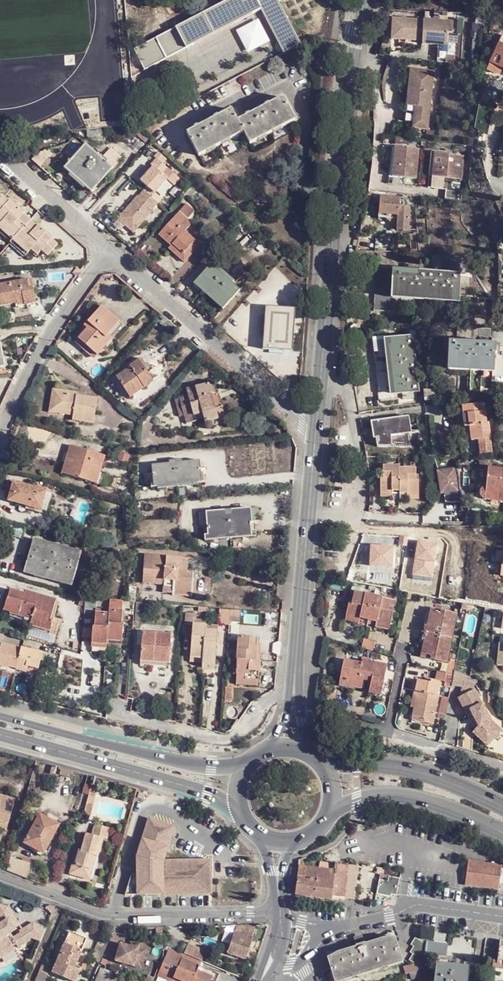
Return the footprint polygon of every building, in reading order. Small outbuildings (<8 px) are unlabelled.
[(262,11),(256,0),(231,0),(157,38),(168,59),(262,11)] [(301,44),(279,1),(279,0),(256,0),(262,11),(284,54),(301,44)] [(393,22),(393,43),(406,43),(406,49),(415,49),(415,43),(424,43),(424,47),(438,48),(438,45),(449,45),(449,34),(455,34),(454,22),(393,22)] [(168,59),(157,38),(134,50),(144,70),(168,59)] [(491,65),(502,70),(502,46),(499,44),(491,65)] [(411,72),(407,105),(430,107),(434,74),(411,72)] [(239,122),(245,133),(251,145),(296,122),(285,98),(243,120),(239,122)] [(430,107),(407,105),(407,109),(414,110),(418,111),(416,130),(427,131),(430,107)] [(237,108),(233,110),(239,122),(243,120),(237,108)] [(239,122),(233,110),(188,133),(200,156),(245,133),(239,122)] [(426,133),(425,142),(434,143),(435,134),(426,133)] [(112,168),(101,159),(85,145),(64,168),(91,192),(112,168)] [(110,149),(101,159),(112,168),(121,159),(110,149)] [(418,152),(391,150),(388,187),(403,188),(404,181),(416,182),(418,152)] [(162,154),(158,158),(165,164),(169,160),(162,154)] [(432,179),(434,155),(431,155),(428,190),(446,192),(446,180),(432,179)] [(434,155),(432,179),(446,180),(462,182),(464,157),(434,155)] [(154,167),(142,180),(148,185),(156,192),(169,178),(163,174),(169,168),(165,164),(158,158),(153,165),(154,167)] [(148,185),(144,191),(159,203),(163,197),(156,192),(148,185)] [(127,213),(125,211),(119,218),(134,231),(153,211),(152,209),(159,203),(144,191),(130,206),(132,208),(127,213)] [(461,193),(446,192),(445,199),(460,200),(461,193)] [(14,239),(26,226),(20,221),(24,215),(26,213),(12,200),(9,203),(3,198),(0,201),(0,224),(1,225),(0,226),(0,227),(14,239)] [(399,208),(399,203),(400,200),(380,198),(378,218),(387,219),(396,228),(396,232),(408,233),(410,210),(403,209),(399,208)] [(186,204),(159,236),(171,247),(168,250),(184,264),(200,246),(185,233),(192,225),(187,220),(195,212),(186,204)] [(26,226),(31,221),(24,215),(20,221),(26,226)] [(38,227),(31,221),(26,226),(33,232),(38,227)] [(14,239),(29,253),(31,251),(36,256),(42,249),(49,255),(58,245),(52,239),(53,238),(39,226),(38,227),(33,232),(26,226),(14,239)] [(9,244),(14,239),(0,227),(0,236),(9,244)] [(14,239),(9,244),(24,257),(29,253),(14,239)] [(374,239),(374,251),(388,252),(390,240),(374,239)] [(378,266),(387,267),(388,254),(379,254),(378,266)] [(211,265),(194,284),(223,309),(240,291),(211,265)] [(392,312),(393,294),(394,273),(394,267),(387,267),(378,266),(376,311),(392,312)] [(394,273),(393,294),(459,298),(460,277),(394,273)] [(23,303),(24,305),(35,303),(33,288),(29,289),(27,281),(0,285),(0,307),(23,303)] [(91,325),(79,339),(98,355),(112,340),(108,336),(120,323),(102,307),(89,322),(91,325)] [(297,310),(263,307),(260,351),(293,354),(297,310)] [(380,401),(392,400),(391,394),(386,340),(386,336),(374,337),(380,401)] [(411,337),(386,340),(391,394),(398,393),(404,392),(417,391),(411,337)] [(452,342),(449,366),(492,371),(495,346),(452,342)] [(130,369),(117,377),(130,398),(153,382),(146,372),(148,370),(141,359),(129,367),(130,369)] [(218,420),(216,411),(212,397),(215,395),(212,382),(186,390),(188,397),(176,401),(181,418),(193,414),(193,416),(202,414),(205,424),(218,420)] [(53,390),(51,398),(56,399),(55,408),(73,411),(73,416),(72,420),(94,424),(97,398),(78,396),(78,393),(53,390)] [(440,390),(426,390),(426,400),(440,400),(440,390)] [(212,397),(216,411),(224,408),(220,394),(215,395),(212,397)] [(56,399),(51,398),(49,412),(73,416),(73,411),(55,408),(56,399)] [(471,426),(472,441),(483,440),(483,433),(490,432),(489,422),(487,422),(485,403),(464,405),(466,426),(471,426)] [(438,435),(440,449),(447,448),(446,436),(450,436),(449,429),(436,429),(436,436),(438,435)] [(70,445),(62,474),(97,484),(104,455),(70,445)] [(479,470),(487,470),(488,467),(489,459),(479,457),(479,470)] [(152,466),(154,484),(202,479),(200,461),(152,466)] [(379,478),(379,494),(391,494),(391,492),(405,492),(404,494),(419,494),(419,496),(428,496),(428,480),(420,480),(420,476),(420,471),(404,471),(404,467),(388,467),(388,474),(388,478),(379,478)] [(457,467),(437,468),(438,494),(459,493),(457,467)] [(487,470),(486,487),(485,488),(483,488),(483,489),(482,490),(481,492),(480,492),(481,494),(480,496),(481,496),(481,497),(481,498),(482,499),(483,499),(484,500),(502,501),(502,469),(488,467),(487,470)] [(13,482),(8,501),(41,510),(46,492),(13,482)] [(473,497),(462,496),(461,506),(472,508),(473,497)] [(207,512),(208,524),(209,543),(217,542),(217,534),(253,531),(253,521),(251,508),(207,512)] [(200,525),(208,524),(207,512),(200,513),(200,525)] [(33,541),(25,571),(73,584),(81,554),(33,541)] [(144,570),(143,583),(165,585),(164,593),(174,594),(174,595),(193,597),(195,574),(187,573),(188,559),(153,556),(152,571),(144,570)] [(32,617),(30,623),(50,631),(53,621),(50,619),(56,604),(26,593),(25,595),(11,590),(8,598),(7,598),(3,609),(18,615),(19,613),(32,617)] [(350,604),(348,617),(391,626),(393,612),(391,612),(393,600),(356,592),(353,604),(350,604)] [(97,599),(85,598),(84,614),(94,614),(94,612),(96,612),(97,599)] [(133,602),(126,601),(122,601),(121,610),(121,614),(133,615),(133,602)] [(120,624),(121,614),(121,610),(108,609),(108,613),(106,640),(121,642),(122,624),(120,624)] [(431,611),(423,655),(422,658),(446,663),(457,613),(432,609),(431,611)] [(184,625),(192,625),(192,624),(193,618),(193,611),(185,610),(184,625)] [(418,654),(423,655),(431,611),(427,610),(418,654)] [(218,623),(229,624),(230,612),(219,611),(218,623)] [(94,612),(94,614),(93,627),(91,627),(91,643),(105,645),(106,640),(108,613),(96,612),(94,612)] [(282,613),(270,612),(269,625),(281,626),(282,613)] [(391,626),(348,617),(347,622),(390,631),(391,626)] [(50,631),(30,623),(28,628),(48,635),(50,631)] [(192,625),(191,657),(203,658),(203,664),(216,665),(218,629),(207,629),(207,625),(207,624),(192,624),(192,625)] [(143,630),(141,661),(169,663),(171,632),(143,630)] [(237,668),(236,680),(246,680),(246,678),(259,678),(259,671),(261,671),(262,645),(257,644),(258,635),(237,634),(235,668),(237,668)] [(6,662),(5,668),(25,674),(28,666),(38,669),(40,670),(44,653),(22,646),(21,648),(0,642),(0,660),(6,662)] [(351,673),(349,680),(367,683),(368,678),(373,679),(371,692),(382,694),(388,664),(371,661),(368,660),(367,661),(366,662),(365,663),(353,661),(350,661),(350,662),(349,663),(348,665),(346,672),(351,673)] [(36,678),(38,669),(28,666),(25,674),(36,678)] [(452,688),(454,674),(438,671),(437,679),(447,681),(446,686),(452,688)] [(416,702),(413,716),(426,719),(426,723),(434,725),(440,695),(438,695),(440,682),(431,680),(431,684),(425,682),(415,680),(413,691),(416,692),(414,702),(416,702)] [(476,689),(459,698),(467,712),(471,710),(480,726),(476,730),(474,732),(486,744),(501,729),(492,720),(476,689)] [(471,710),(467,712),(476,730),(480,726),(471,710)] [(486,744),(488,746),(502,731),(501,729),(486,744)] [(91,792),(88,804),(95,806),(98,794),(91,792)] [(6,827),(15,802),(0,797),(0,824),(6,827)] [(40,815),(24,843),(45,854),(60,825),(40,815)] [(174,826),(149,817),(136,857),(137,873),(131,874),(125,894),(211,893),(211,860),(164,860),(164,855),(174,826)] [(104,838),(108,829),(98,825),(94,834),(104,838)] [(68,875),(77,877),(78,872),(88,875),(93,856),(97,857),(102,838),(86,834),(81,851),(78,851),(77,855),(74,854),(68,875)] [(7,867),(6,871),(17,875),(21,859),(10,856),(7,866),(7,867)] [(308,862),(300,861),(296,894),(306,896),(324,898),(331,899),(337,899),(344,900),(348,865),(330,863),(329,871),(307,868),(308,862)] [(499,888),(500,862),(466,861),(465,888),(499,888)] [(357,866),(348,865),(345,898),(353,899),(357,866)] [(78,872),(77,877),(76,878),(90,882),(92,876),(88,875),(78,872)] [(375,896),(382,897),(391,898),(392,891),(397,893),(398,886),(393,886),(393,882),(384,881),(378,880),(375,896)] [(10,938),(1,921),(0,922),(0,944),(10,938)] [(228,953),(245,959),(257,925),(237,926),(228,953)] [(428,942),(429,930),(420,929),(419,939),(427,944),(428,942)] [(69,933),(65,944),(82,951),(83,951),(87,940),(69,933)] [(392,937),(383,940),(390,967),(400,964),(392,937)] [(427,944),(419,939),(416,937),(412,944),(415,947),(412,952),(414,954),(411,961),(415,964),(405,967),(407,975),(423,971),(425,956),(427,944)] [(10,938),(0,944),(0,951),(13,943),(10,938)] [(122,940),(116,956),(140,966),(147,949),(139,946),(132,943),(122,940)] [(383,940),(366,945),(365,941),(357,943),(358,947),(330,955),(338,980),(340,980),(390,967),(383,940)] [(428,942),(427,944),(425,956),(446,959),(449,945),(428,942)] [(65,944),(63,949),(80,956),(82,951),(65,944)] [(185,953),(202,961),(206,952),(189,944),(185,953)] [(63,949),(52,974),(68,980),(76,980),(79,972),(73,970),(75,966),(80,956),(63,949)] [(170,949),(166,957),(180,963),(184,955),(170,949)] [(179,980),(211,980),(212,977),(197,970),(201,962),(184,955),(180,963),(166,957),(160,973),(179,980)] [(467,966),(438,962),(436,980),(465,980),(467,966)] [(113,969),(106,966),(99,980),(108,980),(113,969)] [(113,969),(108,980),(116,980),(120,972),(113,969)]
